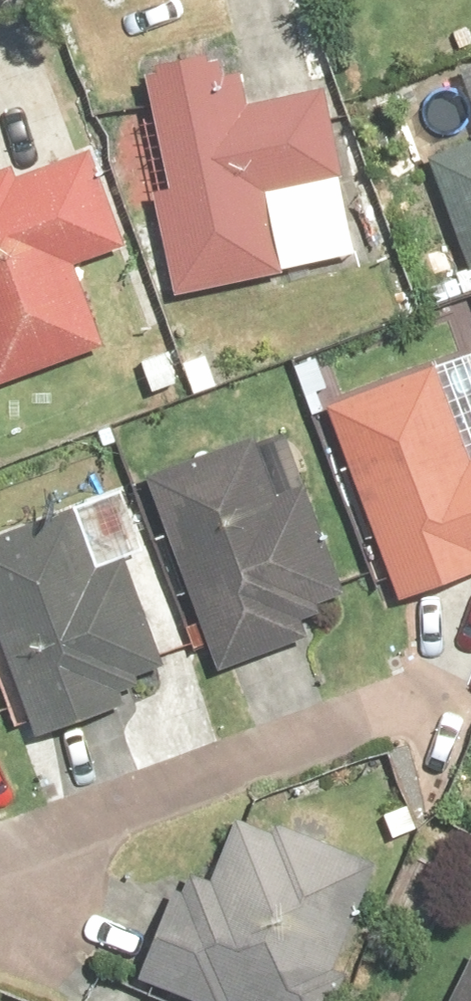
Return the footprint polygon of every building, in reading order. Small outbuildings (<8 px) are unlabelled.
[(120,68),(162,299),(281,277),(265,188),(342,175),(325,83),(246,98),(237,47),(120,68)] [(462,55),(470,81),(470,51),(462,55)] [(458,271),(470,267),(470,126),(414,146),(458,271)] [(0,156),(0,381),(102,346),(75,266),(123,249),(82,128),(0,156)] [(324,402),(394,599),(470,572),(470,446),(462,449),(432,364),(324,402)] [(255,430),(141,471),(211,668),(314,632),(305,608),(357,589),(319,483),(279,497),(255,430)] [(0,535),(0,653),(29,735),(137,697),(129,676),(178,658),(143,559),(101,573),(77,508),(0,535)] [(132,973),(204,1000),(330,1000),(389,850),(247,795),(215,875),(176,860),(132,973)] [(442,1000),(470,1000),(470,941),(469,940),(442,1000)]
